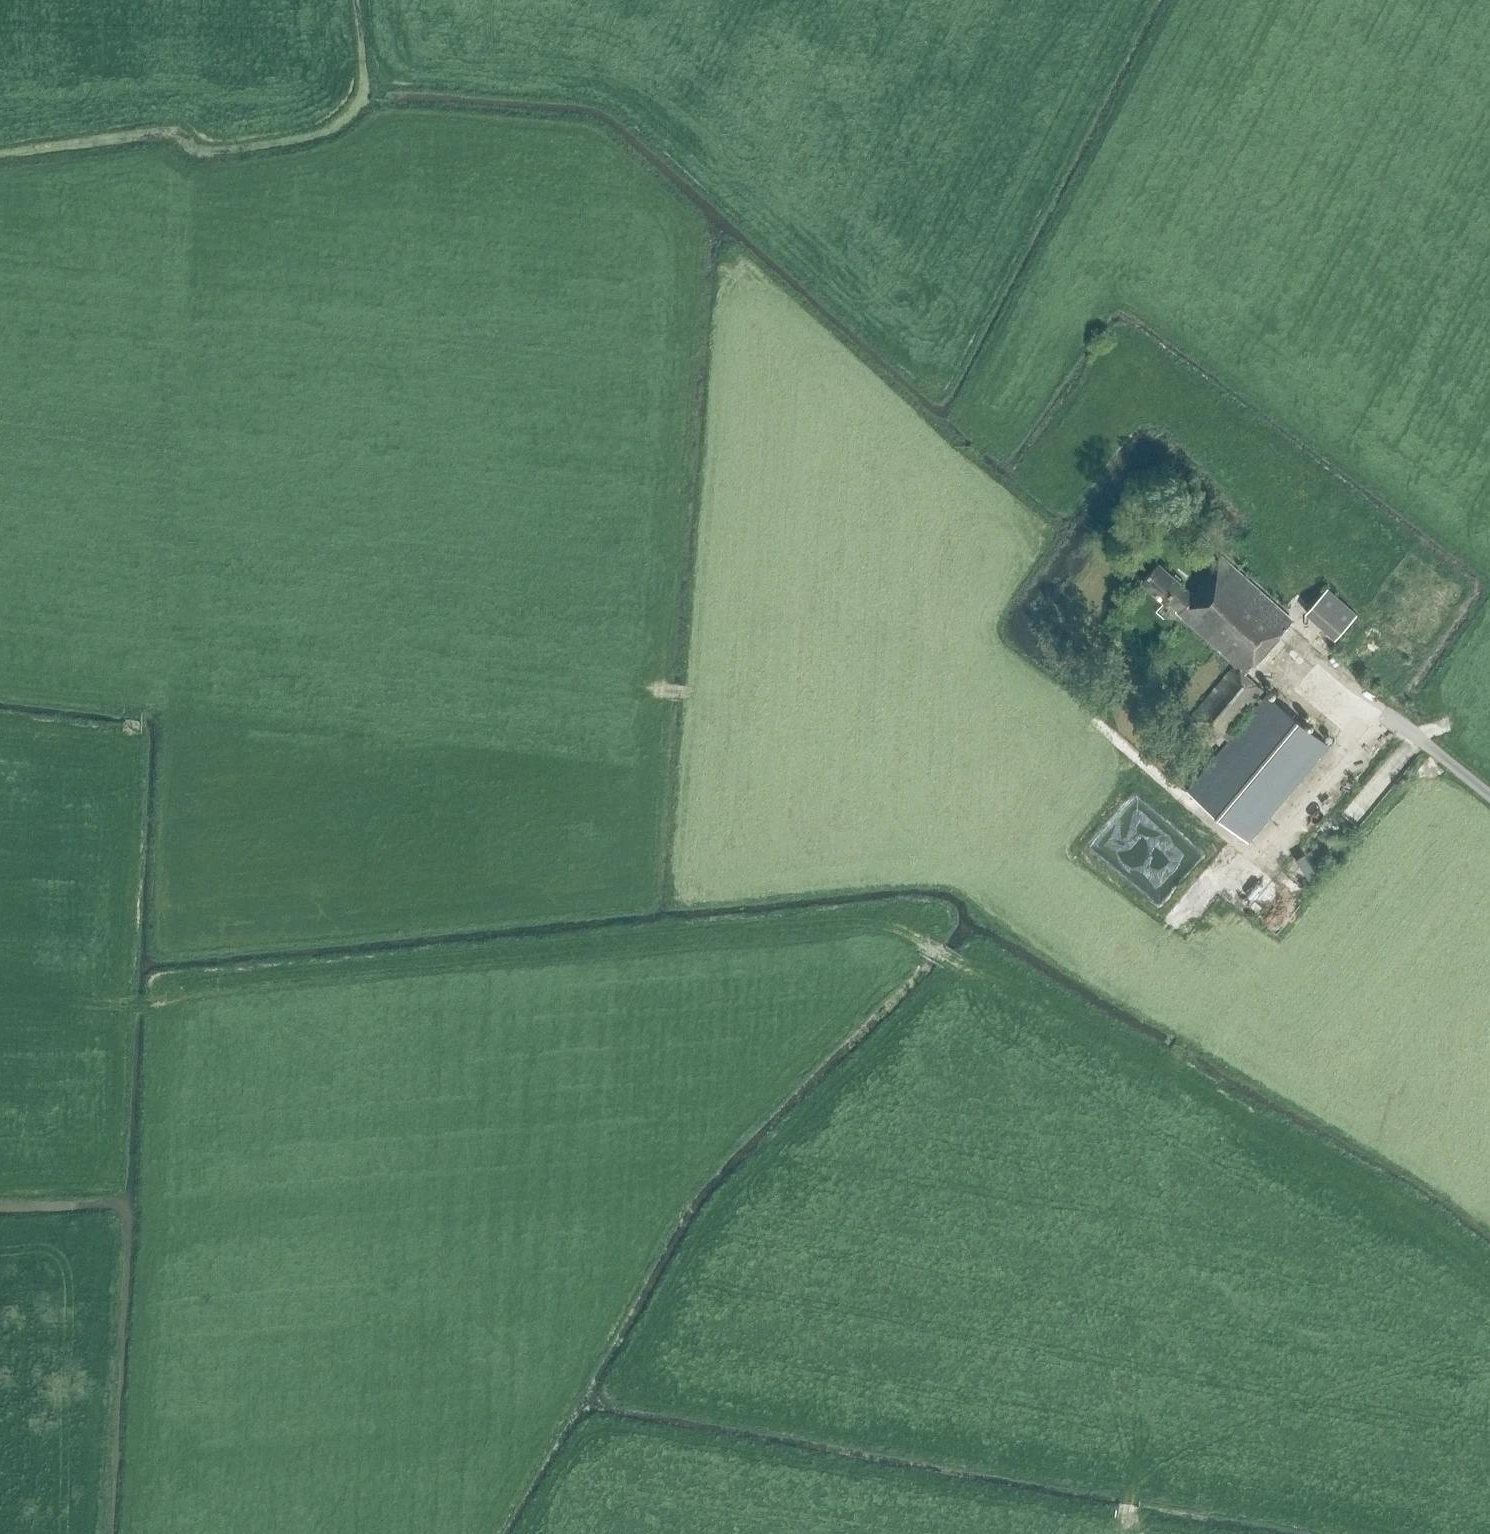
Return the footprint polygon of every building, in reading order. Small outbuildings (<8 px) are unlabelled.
[(1292,618),(1221,557),(1191,592),(1181,584),(1182,583),(1157,562),(1140,582),(1164,603),(1166,600),(1177,610),(1175,613),(1231,661),(1230,662),(1234,665),(1189,718),(1218,743),(1224,737),(1228,741),(1186,790),(1246,842),(1328,746),(1267,693),(1255,708),(1251,704),(1263,690),(1244,673),(1292,618)] [(1357,614),(1327,587),(1305,612),(1335,639),(1357,614)]
